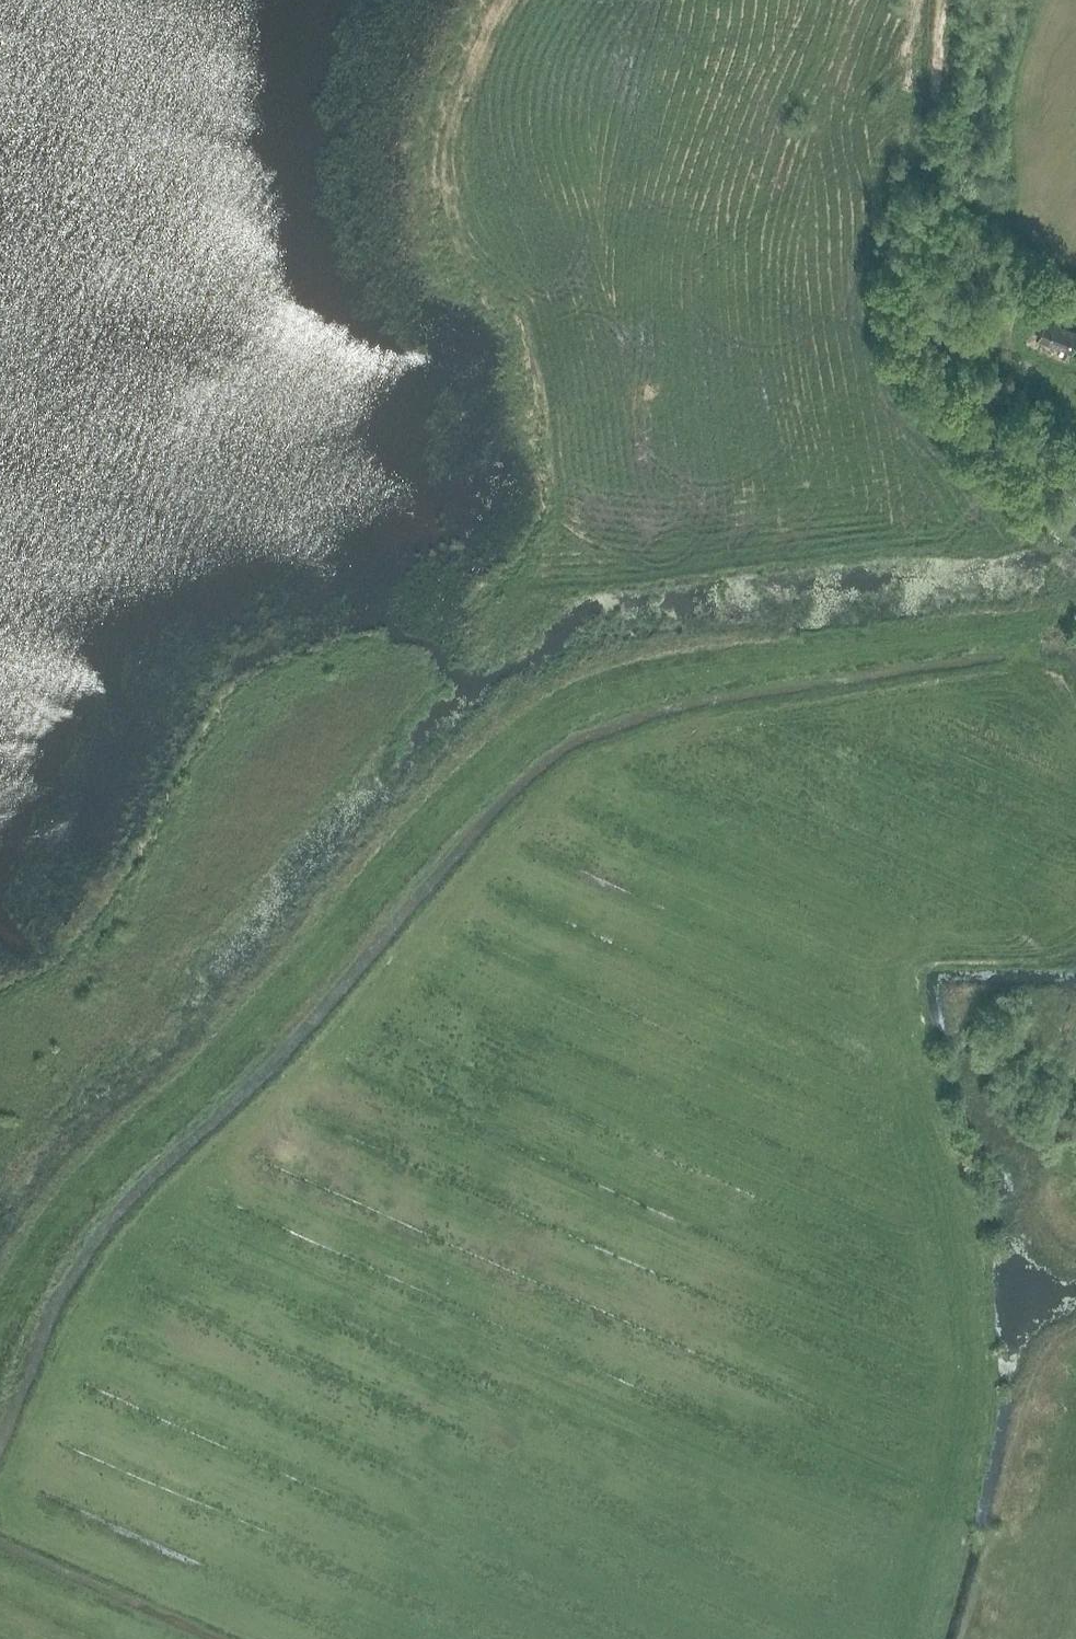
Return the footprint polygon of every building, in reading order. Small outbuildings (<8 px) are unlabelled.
[(1051,299),(1046,314),(1045,314),(1037,336),(1054,342),(1053,344),(1058,346),(1059,344),(1070,349),(1075,334),(1075,309),(1051,299)]
